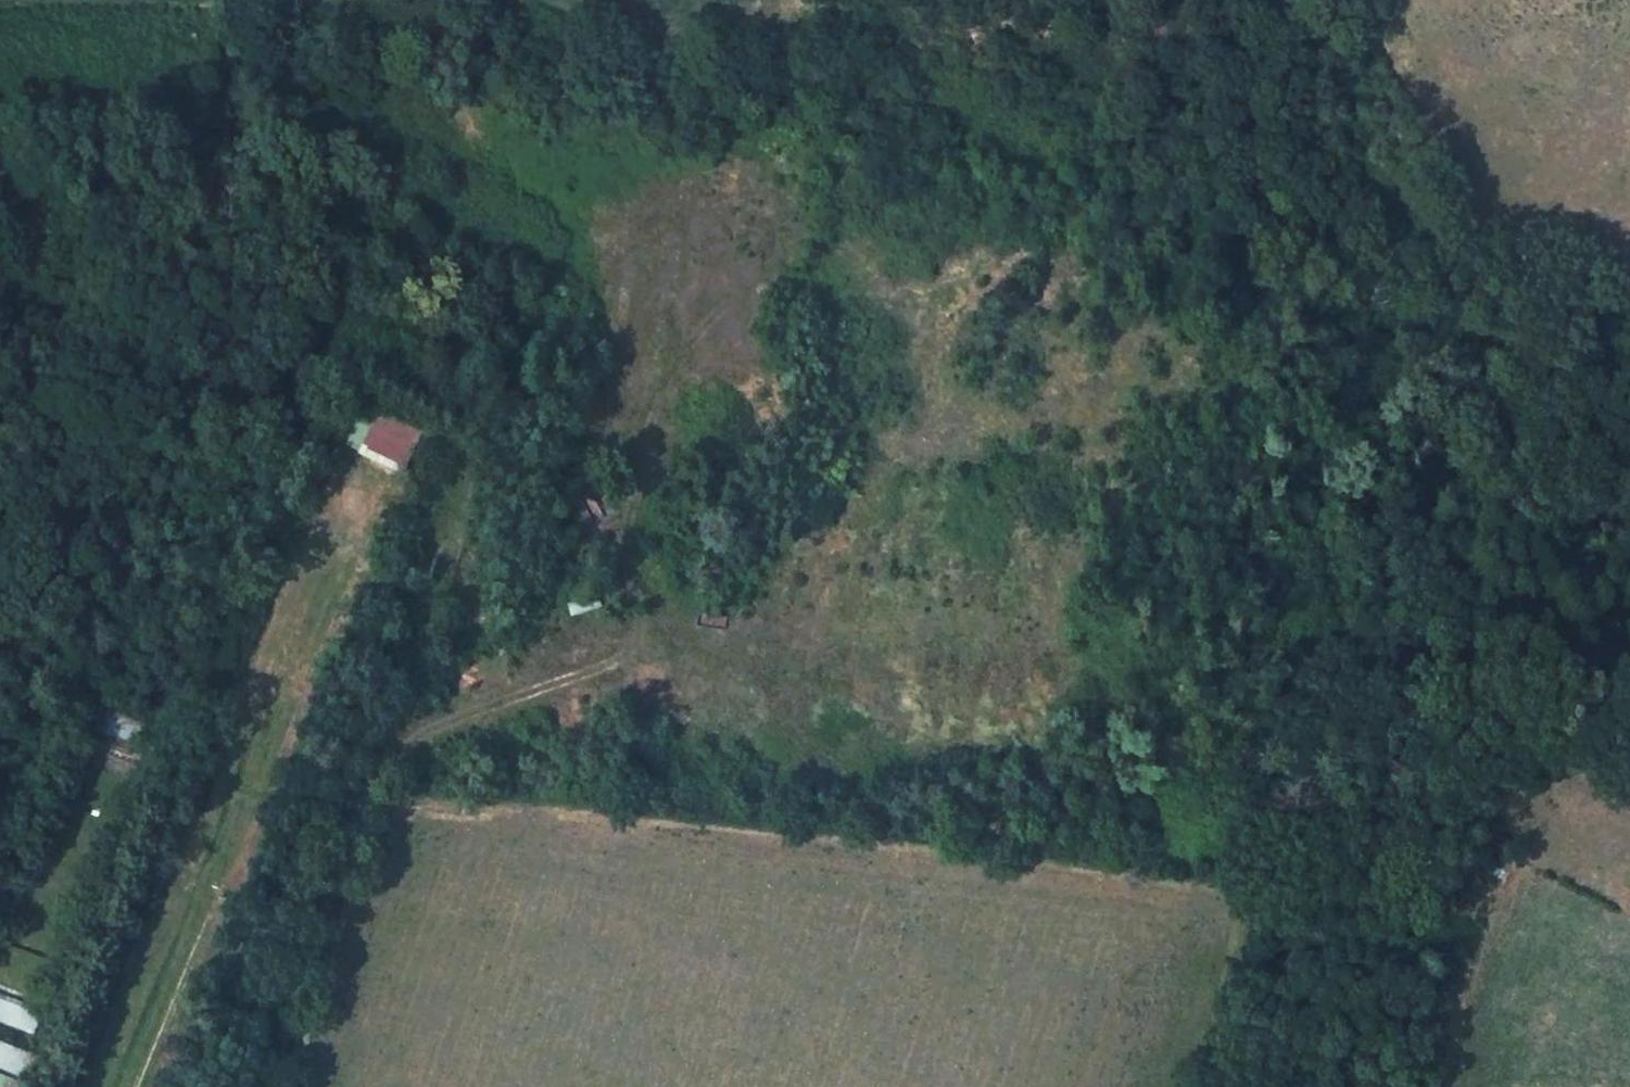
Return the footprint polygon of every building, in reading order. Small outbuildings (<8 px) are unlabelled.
[(381,421),(368,458),(409,471),(421,435),(381,421)] [(0,998),(0,1021),(32,1034),(40,1014),(0,998)] [(34,1056),(0,1042),(0,1069),(25,1079),(34,1056)] [(0,1074),(0,1086),(23,1086),(25,1084),(0,1074)]
